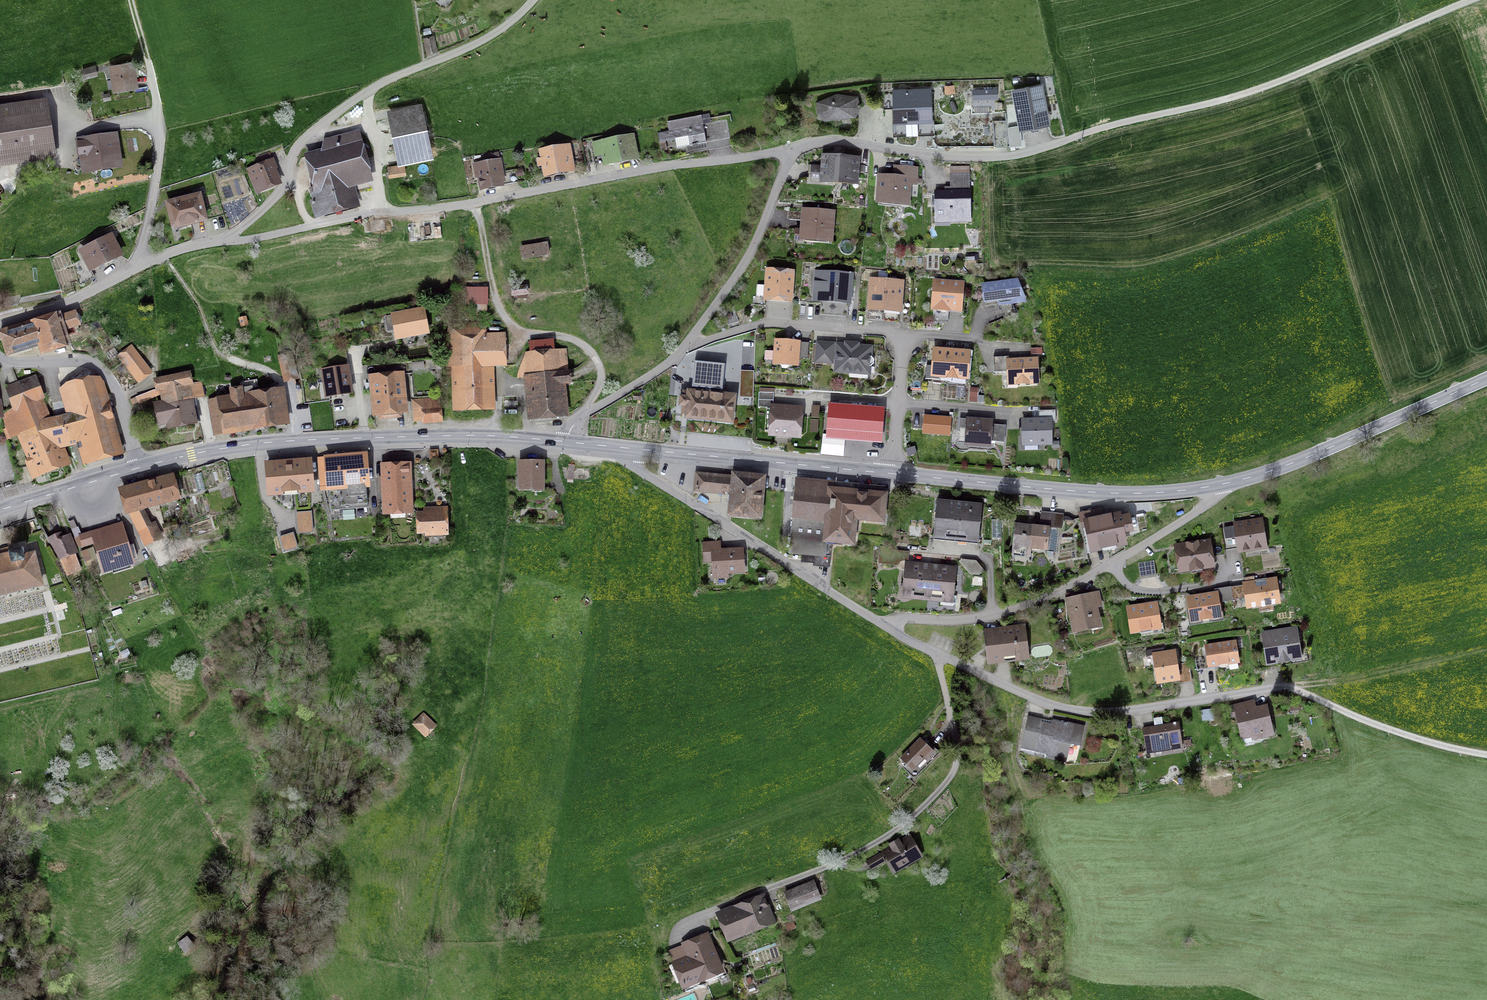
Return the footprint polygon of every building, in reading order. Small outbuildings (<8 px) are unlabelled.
[(424,40),(427,52),(436,50),(434,38),(424,40)] [(108,80),(109,88),(134,84),(130,61),(121,63),(121,66),(113,68),(115,79),(108,80)] [(83,70),(84,77),(97,74),(95,67),(83,70)] [(996,111),(995,86),(973,87),(974,112),(996,111)] [(1014,91),(1020,126),(1047,121),(1041,86),(1014,91)] [(894,135),(932,134),(931,90),(892,92),(892,93),(885,94),(884,108),(893,108),(894,135)] [(825,120),(839,114),(854,116),(859,107),(856,98),(837,95),(818,103),(818,113),(825,120)] [(52,153),(45,106),(0,113),(0,161),(52,153)] [(391,119),(400,162),(430,156),(421,113),(391,119)] [(698,145),(697,144),(706,142),(702,120),(710,119),(709,114),(667,122),(669,131),(657,133),(659,143),(676,139),(678,147),(692,145),(693,146),(698,145)] [(352,205),(346,182),(367,177),(356,134),(323,143),(321,152),(308,156),(320,199),(318,199),(318,201),(312,202),(315,215),(352,205)] [(83,154),(86,168),(118,163),(114,138),(78,144),(80,154),(83,154)] [(602,144),(606,163),(635,157),(632,138),(602,144)] [(574,173),(573,163),(570,163),(568,149),(542,153),(547,177),(574,173)] [(248,172),(256,191),(276,182),(272,171),(276,169),(269,154),(260,157),(264,166),(248,172)] [(809,165),(808,178),(856,181),(857,160),(824,157),(824,166),(809,165)] [(501,185),(500,175),(503,174),(500,161),(485,164),(484,160),(476,161),(477,165),(474,166),(475,171),(478,171),(481,189),(501,185)] [(390,168),(391,176),(404,174),(402,166),(390,168)] [(891,199),(891,202),(907,204),(908,179),(916,180),(917,168),(901,167),(901,178),(881,177),(879,198),(891,199)] [(950,215),(950,219),(970,219),(970,167),(951,167),(951,175),(954,175),(955,192),(935,192),(935,216),(950,215)] [(168,203),(174,228),(205,220),(199,196),(186,199),(185,196),(177,198),(178,201),(168,203)] [(802,241),(803,237),(829,239),(831,214),(790,211),(789,219),(804,220),(803,230),(795,229),(795,240),(802,241)] [(82,252),(91,270),(120,255),(111,237),(82,252)] [(522,248),(523,258),(548,254),(546,244),(522,248)] [(768,272),(766,297),(790,299),(792,274),(768,272)] [(871,280),(869,305),(885,306),(887,281),(887,277),(887,272),(878,272),(877,280),(871,280)] [(822,291),(821,299),(849,301),(850,276),(816,274),(814,291),(822,291)] [(891,281),(891,277),(887,277),(887,281),(885,306),(884,313),(899,314),(902,282),(891,281)] [(950,309),(950,306),(960,306),(962,284),(935,282),(933,308),(950,309)] [(1010,298),(1012,303),(1024,299),(1017,282),(983,286),(985,301),(1010,298)] [(517,297),(517,299),(526,298),(525,286),(513,288),(514,297),(517,297)] [(471,317),(486,317),(487,289),(465,289),(464,305),(471,305),(471,317)] [(396,328),(398,338),(426,332),(422,311),(386,318),(388,329),(396,328)] [(725,314),(728,325),(738,322),(735,311),(725,314)] [(42,322),(41,317),(1,330),(1,331),(0,332),(0,340),(3,339),(8,354),(40,344),(42,352),(67,344),(63,330),(79,325),(75,312),(42,322)] [(488,404),(487,366),(504,365),(503,334),(487,335),(487,324),(453,325),(447,341),(448,367),(458,366),(459,390),(453,390),(453,405),(488,404)] [(798,363),(798,357),(807,358),(808,343),(776,340),(774,361),(798,363)] [(818,343),(817,361),(832,362),(833,344),(818,343)] [(870,366),(873,364),(874,359),(871,356),(870,356),(871,347),(858,346),(858,344),(846,343),(846,346),(838,345),(836,371),(869,373),(869,366),(870,366)] [(139,381),(150,372),(132,347),(120,356),(139,381)] [(939,379),(939,375),(966,378),(968,352),(936,350),(934,366),(927,366),(926,378),(939,379)] [(528,353),(534,416),(562,413),(560,383),(568,382),(565,351),(528,353)] [(280,358),(285,380),(297,377),(291,355),(280,358)] [(1027,383),(1027,380),(1037,379),(1036,359),(1009,361),(1008,357),(993,357),(994,372),(1009,372),(1010,381),(1018,380),(1018,384),(1027,383)] [(704,361),(702,373),(719,375),(720,363),(704,361)] [(348,390),(347,379),(351,379),(348,362),(315,367),(318,384),(327,382),(329,393),(348,390)] [(1,414),(1,413),(2,412),(26,403),(19,384),(13,368),(0,370),(0,414),(1,414)] [(159,390),(164,389),(167,404),(190,400),(190,398),(203,395),(201,382),(190,384),(188,373),(156,380),(159,390)] [(376,390),(378,412),(401,410),(398,376),(370,379),(371,390),(376,390)] [(64,430),(60,431),(55,419),(51,420),(34,378),(19,384),(26,403),(2,412),(7,439),(23,432),(34,459),(26,462),(31,475),(64,463),(58,448),(64,447),(69,445),(64,430)] [(60,388),(67,415),(55,419),(60,431),(64,430),(69,445),(78,443),(83,461),(121,450),(119,440),(117,440),(111,417),(107,418),(95,378),(60,388)] [(210,404),(214,430),(288,419),(284,392),(255,397),(254,387),(259,386),(258,380),(241,383),(241,389),(232,391),(234,401),(210,404)] [(971,387),(970,400),(978,401),(979,387),(971,387)] [(688,406),(687,416),(731,420),(733,397),(684,392),(683,397),(681,397),(680,405),(688,406)] [(759,392),(758,407),(773,408),(774,393),(759,392)] [(193,408),(191,399),(190,400),(167,404),(157,406),(161,428),(192,421),(193,420),(193,422),(198,421),(198,419),(199,419),(196,407),(193,408)] [(426,419),(427,420),(438,419),(436,399),(412,400),(414,420),(426,419)] [(832,406),(830,432),(878,436),(880,409),(832,406)] [(799,435),(800,410),(773,408),(771,433),(777,433),(778,436),(789,437),(791,434),(799,435)] [(1024,421),(1025,443),(1049,442),(1049,421),(1055,421),(1055,410),(1040,411),(1040,421),(1024,421)] [(949,433),(950,419),(925,417),(924,432),(939,433),(939,432),(949,433)] [(988,445),(988,440),(1003,441),(1005,426),(990,425),(990,422),(960,419),(959,438),(968,439),(967,444),(988,445)] [(329,486),(331,510),(368,507),(364,457),(318,461),(321,486),(329,486)] [(520,461),(520,490),(543,490),(543,461),(520,461)] [(299,486),(299,490),(311,489),(309,462),(268,465),(270,493),(282,492),(281,488),(299,486)] [(390,515),(390,511),(413,510),(412,487),(406,488),(406,480),(411,480),(411,466),(382,467),(382,477),(379,477),(380,492),(384,492),(384,503),(379,503),(380,515),(390,515)] [(695,490),(723,493),(723,490),(724,479),(724,477),(697,474),(695,490)] [(734,475),(734,480),(724,479),(723,490),(733,491),(731,513),(759,516),(763,478),(734,475)] [(174,497),(176,496),(171,478),(123,491),(128,510),(140,506),(162,500),(163,504),(175,501),(174,497)] [(815,489),(797,487),(794,522),(827,525),(827,520),(830,520),(833,490),(815,489)] [(882,519),(884,496),(858,493),(833,490),(830,520),(827,520),(827,525),(794,522),(791,552),(824,555),(825,540),(853,543),(855,517),(882,519)] [(937,502),(934,536),(978,540),(982,506),(937,502)] [(156,528),(151,530),(140,506),(128,510),(145,546),(161,538),(156,528)] [(437,529),(438,533),(448,533),(447,507),(424,508),(424,516),(416,516),(417,530),(437,529)] [(296,532),(312,531),(311,512),(295,512),(296,532)] [(1030,557),(1031,549),(1056,552),(1058,529),(1062,529),(1063,514),(1041,512),(1040,526),(1015,524),(1012,555),(1030,557)] [(1095,552),(1094,548),(1124,542),(1121,531),(1131,529),(1128,517),(1119,519),(1118,515),(1080,523),(1087,553),(1095,552)] [(993,536),(1003,536),(1003,519),(993,519),(993,536)] [(1236,526),(1221,528),(1223,538),(1225,550),(1239,548),(1240,550),(1265,547),(1261,521),(1236,524),(1236,526)] [(165,525),(167,532),(176,529),(174,522),(165,525)] [(96,542),(104,570),(132,561),(121,526),(89,535),(89,533),(74,537),(79,547),(96,542)] [(80,574),(78,570),(79,570),(67,539),(60,542),(60,538),(58,533),(49,539),(67,575),(68,574),(70,578),(80,574)] [(278,539),(284,553),(298,547),(292,533),(278,539)] [(1210,555),(1225,553),(1225,550),(1223,538),(1187,544),(1188,547),(1178,548),(1181,571),(1192,569),(1191,567),(1200,565),(1201,568),(1212,566),(1210,555)] [(728,577),(727,572),(744,571),(742,550),(720,551),(720,543),(703,544),(704,560),(713,559),(714,578),(728,577)] [(41,584),(34,556),(26,558),(23,547),(18,548),(18,550),(10,552),(7,544),(0,546),(0,547),(2,554),(0,555),(0,594),(41,584)] [(966,572),(980,572),(981,559),(967,559),(966,572)] [(1138,562),(1140,577),(1156,575),(1154,560),(1138,562)] [(912,593),(911,595),(928,597),(930,568),(923,567),(922,565),(920,565),(918,565),(916,567),(914,567),(914,564),(906,563),(903,592),(912,593)] [(941,567),(938,569),(930,568),(928,597),(941,598),(940,605),(953,606),(956,603),(957,595),(953,595),(955,568),(947,567),(947,570),(944,570),(943,567),(941,567)] [(1273,610),(1272,603),(1278,602),(1275,580),(1255,583),(1254,576),(1245,577),(1246,584),(1230,586),(1232,600),(1247,598),(1248,606),(1259,605),(1260,612),(1273,610)] [(1091,626),(1090,621),(1097,619),(1095,607),(1101,606),(1097,592),(1085,595),(1086,600),(1082,599),(1082,598),(1068,601),(1074,629),(1091,626)] [(1189,598),(1192,620),(1220,616),(1216,594),(1189,598)] [(1152,631),(1151,629),(1159,627),(1156,604),(1128,608),(1132,631),(1140,630),(1140,633),(1152,631)] [(987,633),(991,660),(1025,656),(1022,628),(987,633)] [(1279,661),(1299,658),(1295,630),(1264,635),(1268,661),(1279,660),(1279,661)] [(1207,647),(1209,665),(1237,661),(1234,642),(1207,647)] [(1154,654),(1158,682),(1178,679),(1174,651),(1164,653),(1163,648),(1146,650),(1146,656),(1154,654)] [(1205,656),(1197,657),(1198,667),(1207,666),(1205,656)] [(1189,663),(1180,664),(1182,680),(1191,679),(1189,663)] [(1260,731),(1262,737),(1273,734),(1267,706),(1247,712),(1245,703),(1230,707),(1232,716),(1237,715),(1243,744),(1253,741),(1251,733),(1260,731)] [(1062,761),(1066,743),(1080,746),(1085,726),(1065,722),(1065,723),(1052,720),(1051,723),(1041,721),(1042,719),(1028,716),(1021,748),(1048,754),(1047,758),(1062,761)] [(417,725),(426,734),(433,727),(424,718),(417,725)] [(1171,746),(1171,749),(1180,748),(1176,722),(1173,722),(1174,724),(1143,729),(1147,751),(1171,746)] [(907,764),(903,768),(914,779),(940,753),(936,749),(933,751),(921,739),(901,759),(907,764)] [(887,851),(897,867),(918,855),(909,839),(901,843),(898,839),(890,844),(892,848),(887,851)] [(880,854),(867,862),(871,869),(885,861),(880,854)] [(785,894),(791,909),(820,897),(814,882),(785,894)] [(720,916),(729,938),(772,921),(762,897),(737,907),(737,909),(720,916)] [(698,978),(698,979),(721,970),(714,952),(719,950),(717,946),(712,948),(707,935),(693,941),(692,940),(684,944),(689,957),(669,965),(677,984),(685,981),(686,983),(698,978)] [(176,945),(183,954),(192,947),(185,938),(176,945)]
